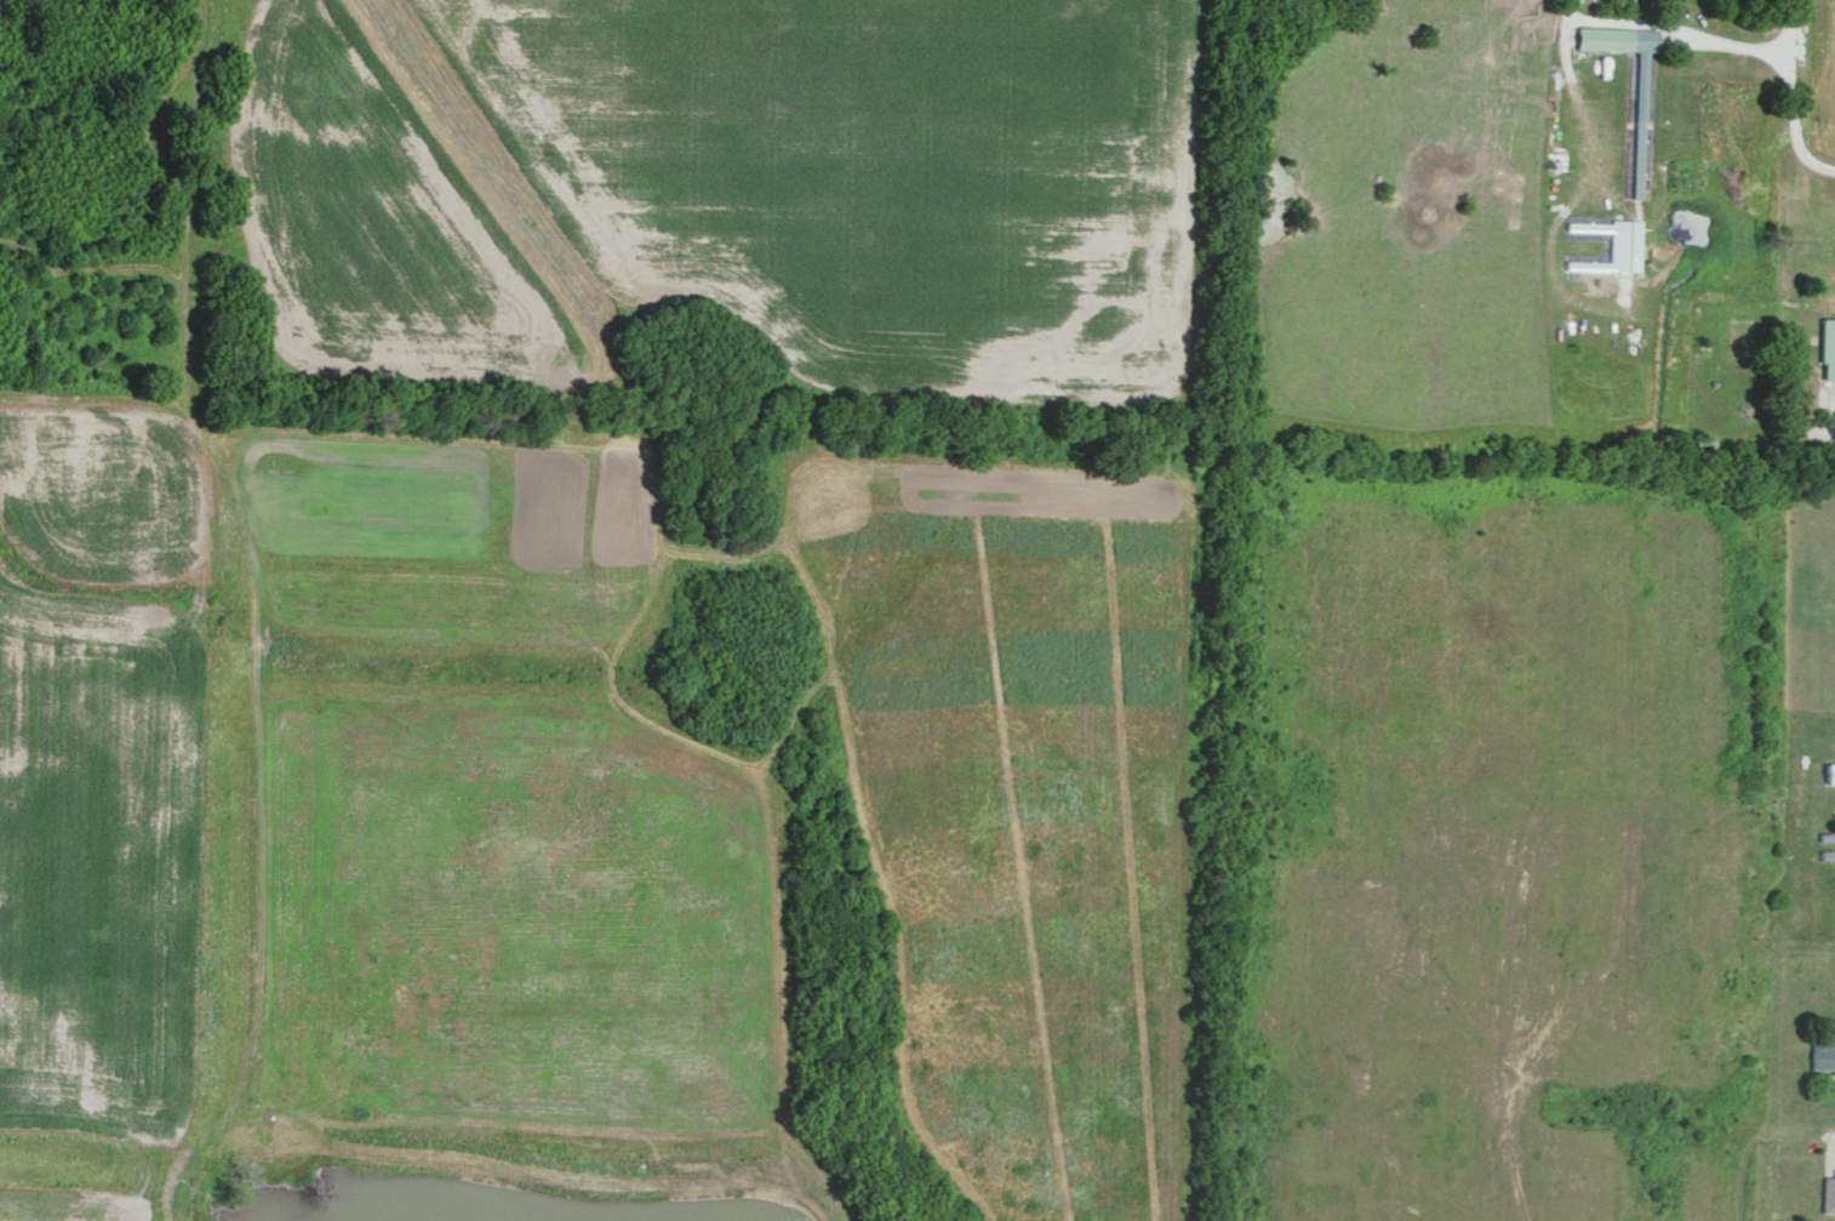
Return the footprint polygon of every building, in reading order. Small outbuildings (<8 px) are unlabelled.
[(1834,379),(1834,318),(1823,318),(1822,379),(1834,379)] [(1826,781),(1834,781),(1834,761),(1825,761),(1826,781)] [(1812,1043),(1811,1070),(1834,1071),(1834,1043),(1812,1043)] [(1834,1212),(1834,1175),(1823,1175),(1822,1212),(1834,1212)]
